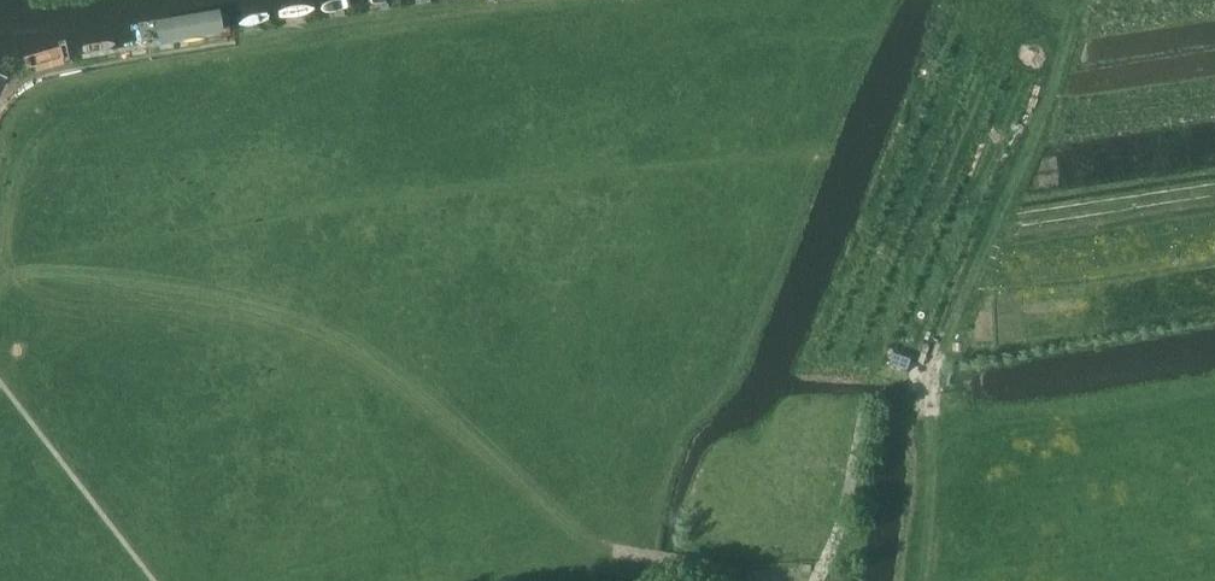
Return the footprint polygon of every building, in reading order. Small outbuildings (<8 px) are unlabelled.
[(218,30),(215,10),(158,20),(161,40),(218,30)]
